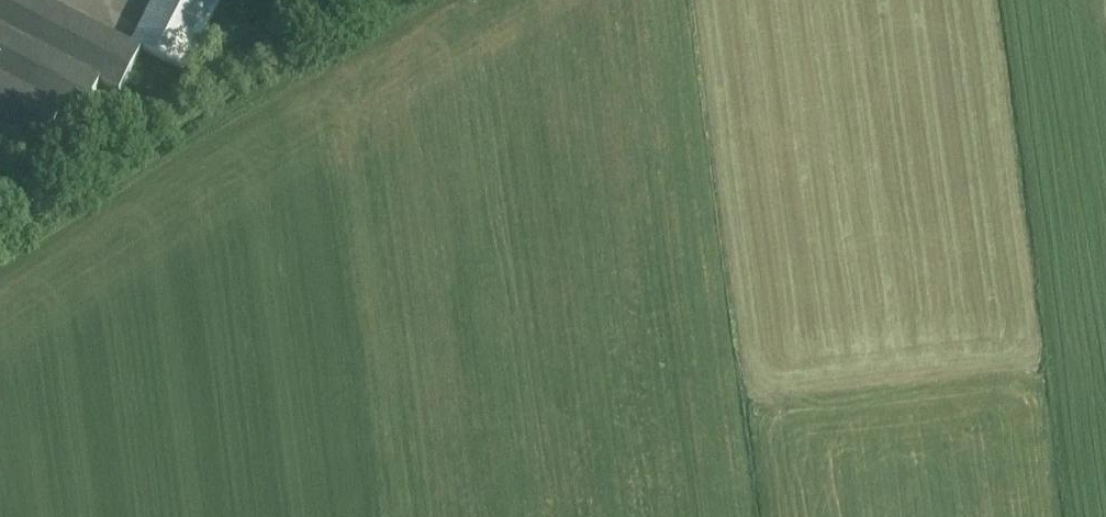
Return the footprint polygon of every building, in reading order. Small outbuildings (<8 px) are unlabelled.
[(40,152),(61,113),(80,123),(101,84),(120,94),(141,53),(39,0),(0,0),(0,132),(40,152)] [(131,45),(185,72),(222,0),(154,0),(131,45)]
